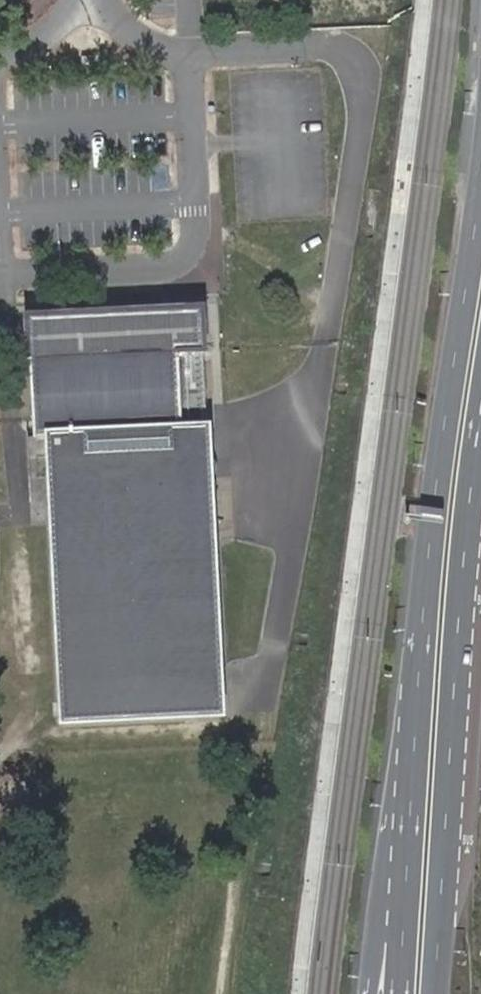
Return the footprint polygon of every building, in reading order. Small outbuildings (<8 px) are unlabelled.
[(16,10),(12,0),(0,0),(0,17),(16,10)] [(110,41),(97,41),(97,50),(110,50),(110,41)] [(206,360),(204,312),(27,323),(35,432),(45,433),(182,429),(182,415),(178,361),(206,360)] [(45,433),(61,723),(222,715),(207,428),(182,429),(45,433)]
